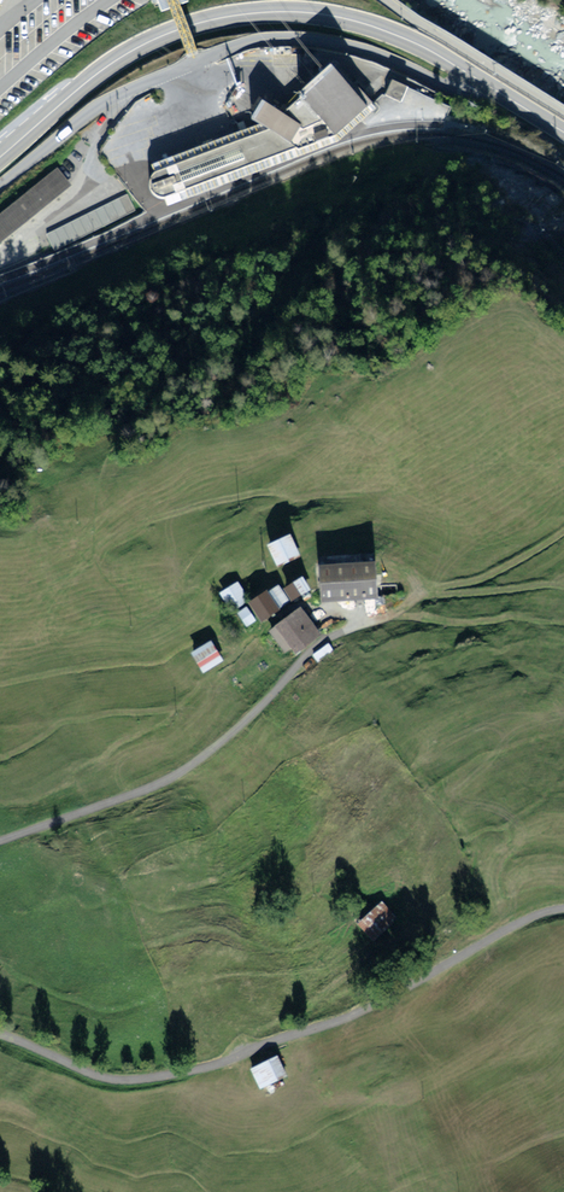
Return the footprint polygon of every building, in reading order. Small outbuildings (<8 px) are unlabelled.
[(375,109),(337,66),(303,97),(324,122),(325,123),(356,96),(367,108),(336,136),(299,150),(296,149),(195,187),(165,199),(167,206),(338,142),(375,109)] [(408,87),(392,81),(385,96),(401,103),(408,87)] [(279,113),(269,130),(236,143),(155,173),(153,175),(152,177),(151,179),(150,181),(149,183),(149,186),(149,188),(150,190),(151,192),(152,194),(154,196),(156,197),(158,198),(160,199),(162,199),(165,199),(195,187),(247,168),(296,149),(299,150),(336,136),(367,108),(356,96),(325,123),(324,122),(307,128),(284,114),(282,115),(279,113)] [(279,113),(262,103),(252,120),(260,125),(153,166),(155,173),(269,130),(279,113)] [(57,170),(0,217),(0,239),(68,184),(57,170)] [(135,210),(127,194),(46,234),(54,250),(135,210)] [(289,539),(271,547),(278,564),(297,556),(289,539)] [(376,597),(374,566),(320,569),(322,600),(357,598),(357,602),(362,602),(362,598),(376,597)] [(301,580),(285,589),(291,598),(307,589),(301,580)] [(237,585),(222,594),(232,609),(247,600),(237,585)] [(266,594),(276,609),(288,602),(278,586),(266,594)] [(276,609),(266,594),(252,604),(262,619),(276,609)] [(246,609),(240,613),(247,625),(253,620),(246,609)] [(298,649),(317,634),(300,611),(278,627),(292,646),(295,650),(294,652),(296,655),(300,652),(298,649)] [(292,646),(278,627),(271,632),(285,651),(292,646)] [(210,644),(193,654),(203,671),(221,660),(210,644)] [(318,661),(332,651),(328,644),(313,655),(318,661)] [(381,900),(357,921),(374,941),(399,919),(381,900)] [(286,1076),(277,1058),(252,1070),(260,1088),(286,1076)]
